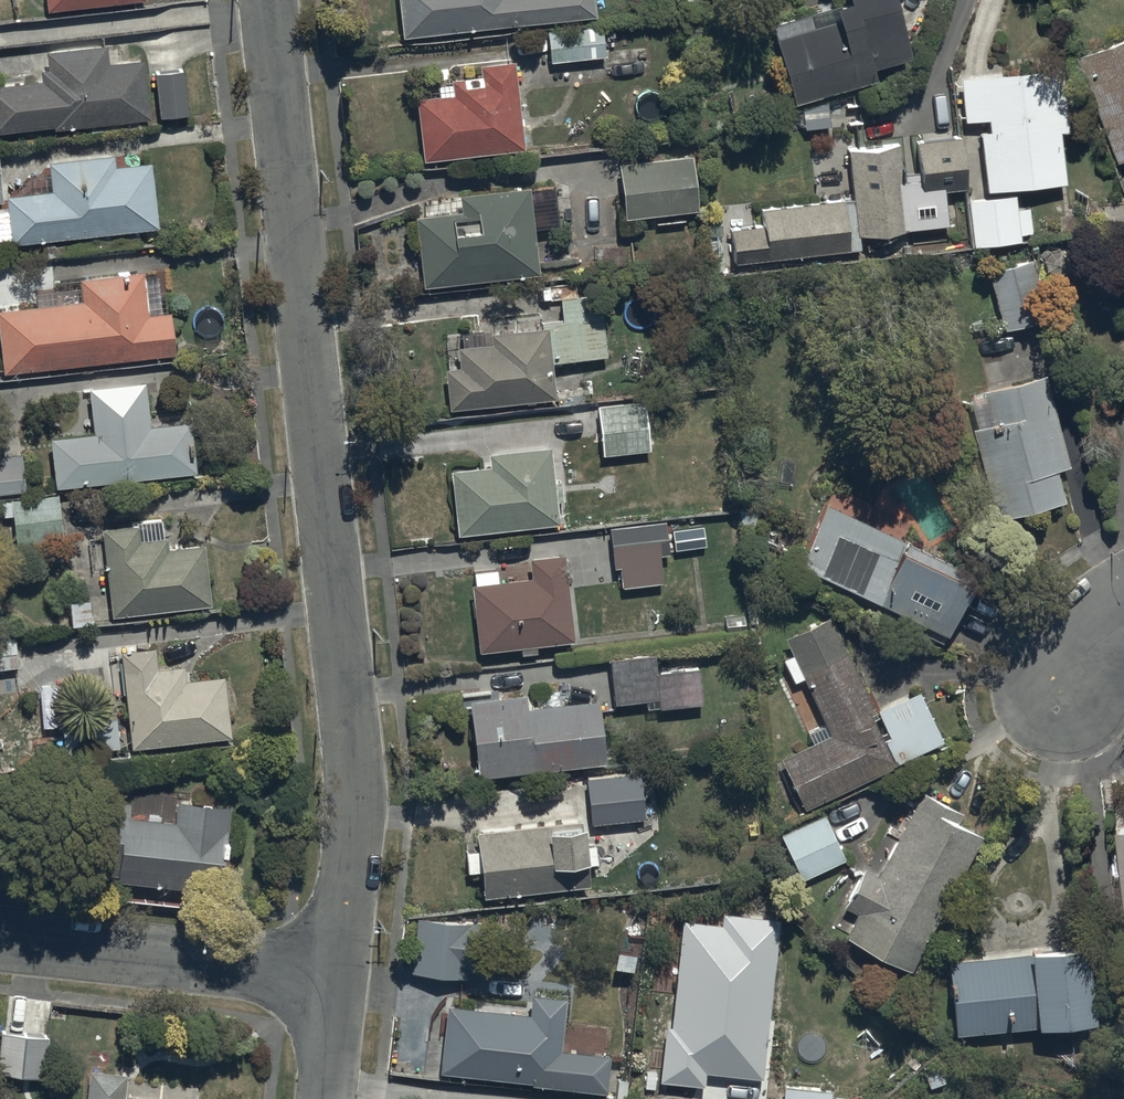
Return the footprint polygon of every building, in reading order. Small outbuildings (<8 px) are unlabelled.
[(399,31),(592,10),(590,0),(397,0),(399,31)] [(896,0),(821,0),(766,17),(791,98),(874,71),(870,58),(911,45),(896,0)] [(599,18),(545,24),(548,58),(603,51),(599,18)] [(1123,149),(1123,30),(1076,49),(1117,152),(1123,149)] [(0,79),(0,126),(148,110),(141,55),(114,58),(112,38),(44,46),(46,62),(39,63),(40,74),(0,79)] [(435,91),(415,93),(420,154),(519,146),(512,55),(475,58),(476,69),(448,71),(449,79),(434,80),(435,91)] [(180,62),(153,65),(158,114),(186,111),(180,62)] [(1062,67),(960,73),(963,116),(984,115),(985,124),(979,124),(983,193),(967,194),(970,240),(1019,237),(1015,179),(1063,176),(1060,127),(1066,127),(1062,67)] [(760,221),(730,223),(734,256),(858,245),(856,229),(902,223),(901,221),(947,215),(944,186),(963,184),(957,132),(846,143),(851,196),(759,204),(760,221)] [(692,148),(617,155),(623,212),(698,204),(692,148)] [(50,186),(4,189),(7,238),(110,228),(112,247),(139,244),(137,225),(153,223),(148,156),(111,159),(110,150),(48,154),(50,186)] [(461,205),(414,210),(420,280),(539,269),(534,224),(555,222),(551,183),(525,186),(525,181),(460,187),(461,205)] [(1002,322),(973,329),(979,352),(1018,342),(1012,322),(1045,313),(1030,256),(987,267),(1002,322)] [(0,305),(0,367),(169,351),(165,307),(148,308),(144,267),(77,273),(79,296),(62,298),(60,283),(32,285),(33,294),(18,296),(18,303),(0,305)] [(545,321),(548,356),(604,351),(599,292),(558,295),(560,315),(536,317),(536,322),(545,321)] [(545,321),(536,322),(477,326),(478,339),(456,341),(458,361),(443,363),(446,402),(552,394),(548,356),(545,321)] [(1068,460),(1043,369),(980,386),(989,418),(970,423),(995,514),(1065,495),(1057,463),(1068,460)] [(143,375),(86,381),(91,428),(48,432),(53,480),(194,465),(189,416),(148,420),(143,375)] [(643,397),(595,402),(601,452),(648,447),(643,397)] [(487,458),(449,462),(456,528),(555,517),(553,498),(559,497),(557,475),(550,476),(546,442),(486,448),(487,458)] [(0,451),(0,489),(25,488),(23,450),(0,451)] [(10,498),(0,498),(1,513),(11,512),(13,544),(67,540),(64,488),(10,492),(10,498)] [(949,563),(951,558),(825,497),(797,555),(940,625),(967,571),(949,563)] [(160,515),(135,518),(99,522),(108,609),(209,598),(203,536),(166,540),(165,530),(162,531),(160,515)] [(663,515),(608,521),(612,561),(618,560),(621,583),(661,579),(658,550),(666,549),(663,515)] [(494,564),(472,566),(472,577),(468,578),(475,646),(518,642),(519,648),(534,646),(533,638),(570,634),(560,547),(528,551),(530,573),(496,576),(494,564)] [(828,610),(782,631),(791,650),(781,654),(793,679),(804,674),(826,721),(806,730),(811,742),(781,756),(802,802),(941,737),(917,685),(872,705),(828,610)] [(0,630),(0,667),(16,666),(14,629),(0,630)] [(150,641),(117,644),(128,742),(184,736),(185,746),(212,743),(211,734),(228,732),(221,669),(185,673),(184,660),(153,664),(150,641)] [(652,646),(608,650),(613,698),(643,695),(644,706),(699,700),(695,662),(654,666),(652,646)] [(524,686),(467,693),(476,770),(603,755),(596,695),(526,703),(524,686)] [(121,714),(61,718),(63,746),(122,743),(121,714)] [(588,769),(593,818),(638,813),(633,764),(588,769)] [(959,806),(919,786),(875,872),(860,864),(842,899),(855,906),(842,930),(910,964),(980,828),(955,815),(959,806)] [(133,806),(93,802),(85,880),(222,895),(231,808),(176,801),(174,825),(131,820),(133,806)] [(843,853),(821,809),(778,831),(800,875),(843,853)] [(476,845),(463,846),(465,867),(478,865),(480,891),(586,880),(584,859),(595,858),(593,839),(580,840),(577,814),(474,825),(476,845)] [(1115,823),(1123,895),(1123,822),(1115,823)] [(413,929),(409,965),(465,972),(466,964),(482,966),(488,921),(406,911),(404,928),(413,929)] [(1026,946),(946,953),(953,1027),(1090,1015),(1083,934),(1025,939),(1026,946)] [(708,1037),(707,1049),(694,1048),(693,1084),(706,1084),(768,1086),(772,974),(715,972),(713,1038),(708,1037)] [(527,1008),(445,997),(437,1065),(604,1086),(608,1049),(558,1043),(564,993),(529,988),(527,1008)] [(43,1072),(48,1032),(0,1026),(0,1067),(43,1072)] [(87,1063),(83,1098),(199,1098),(122,1091),(124,1066),(87,1063)] [(781,1080),(780,1098),(856,1098),(856,1094),(829,1092),(830,1083),(781,1080)]
